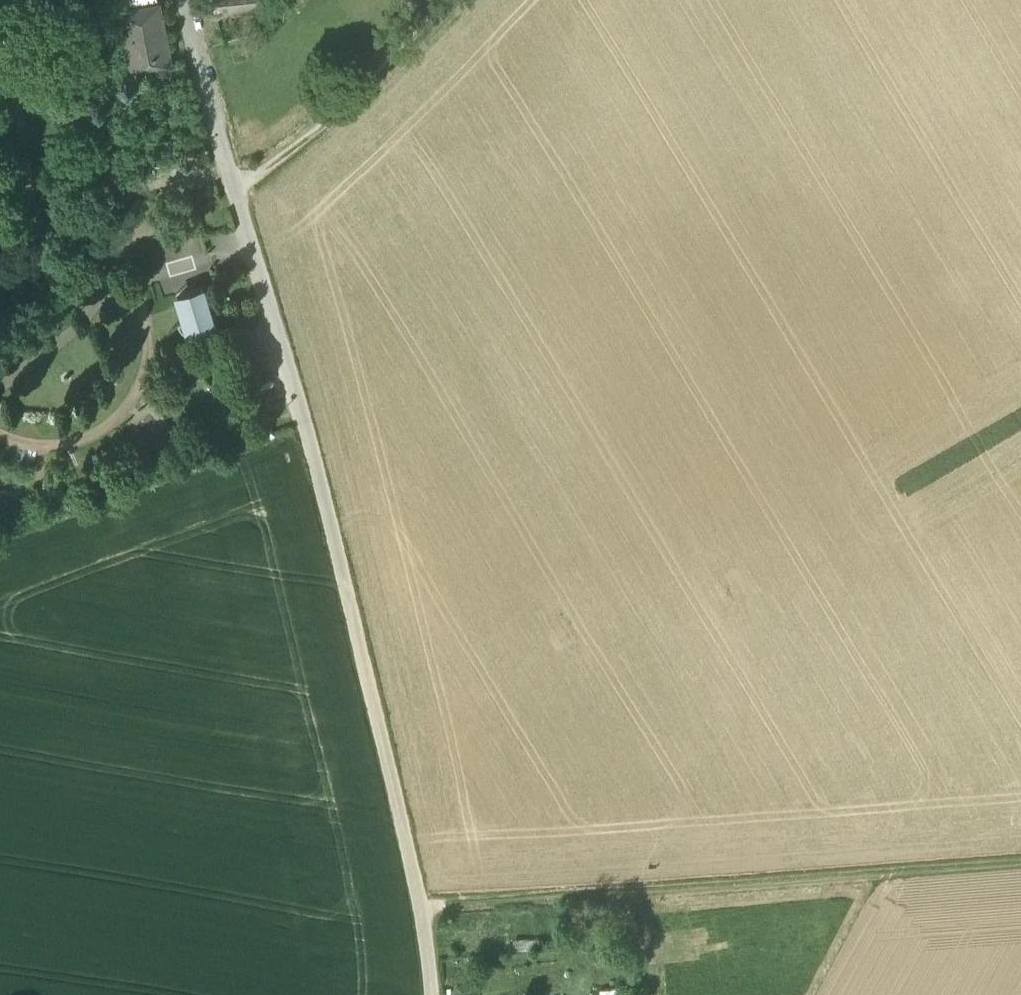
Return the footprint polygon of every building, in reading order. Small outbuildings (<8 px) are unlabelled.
[(119,11),(157,3),(157,0),(116,0),(119,11)] [(213,12),(263,6),(262,0),(212,0),(213,12)] [(157,3),(119,11),(131,72),(170,64),(157,3)] [(210,214),(198,218),(202,230),(214,227),(210,214)] [(182,325),(176,326),(180,333),(186,338),(194,341),(201,340),(208,336),(213,330),(216,323),(215,315),(209,317),(201,290),(174,298),(182,325)] [(534,938),(515,939),(515,948),(534,946),(534,938)] [(601,989),(602,994),(620,994),(621,994),(620,987),(601,989)]
